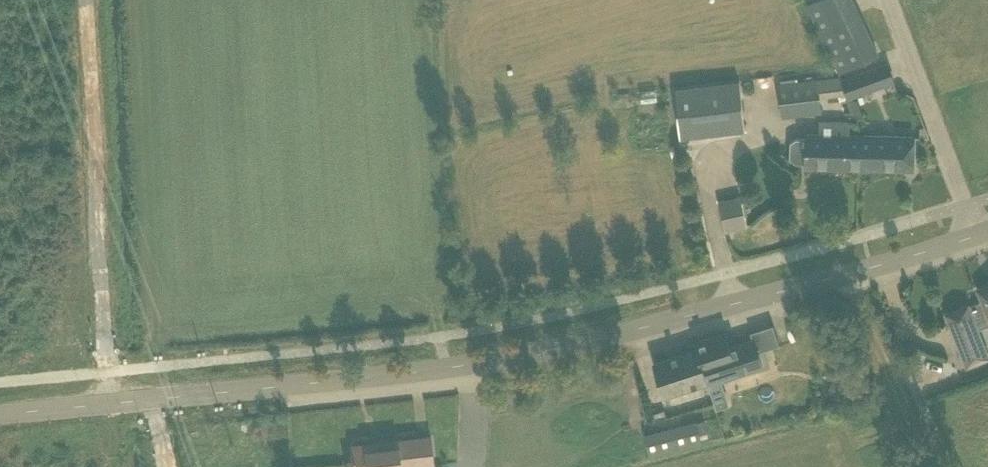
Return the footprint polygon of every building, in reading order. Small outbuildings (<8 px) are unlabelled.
[(804,5),(838,74),(878,55),(851,0),(815,0),(804,5)] [(887,63),(842,79),(849,98),(894,82),(887,63)] [(822,113),(818,79),(777,84),(781,119),(822,113)] [(737,80),(672,88),(678,136),(743,129),(737,80)] [(857,168),(857,135),(849,135),(849,121),(832,120),(831,134),(819,134),(806,134),(806,139),(796,138),(790,142),(790,158),(796,162),(805,162),(805,166),(857,168)] [(857,135),(857,168),(912,169),(913,137),(857,135)] [(740,195),(718,201),(725,231),(747,226),(740,195)] [(977,289),(982,301),(969,306),(968,304),(945,313),(966,365),(987,357),(987,356),(977,329),(987,324),(987,284),(977,289)] [(697,349),(708,383),(716,409),(718,409),(717,408),(728,404),(720,378),(717,369),(734,363),(737,373),(762,364),(754,339),(730,347),(725,332),(694,342),(696,349),(697,349)] [(664,397),(708,383),(697,349),(696,349),(654,363),(660,382),(664,397)] [(643,435),(648,455),(709,440),(705,420),(643,435)] [(348,466),(415,466),(434,465),(431,437),(352,446),(353,461),(348,462),(348,466)]
